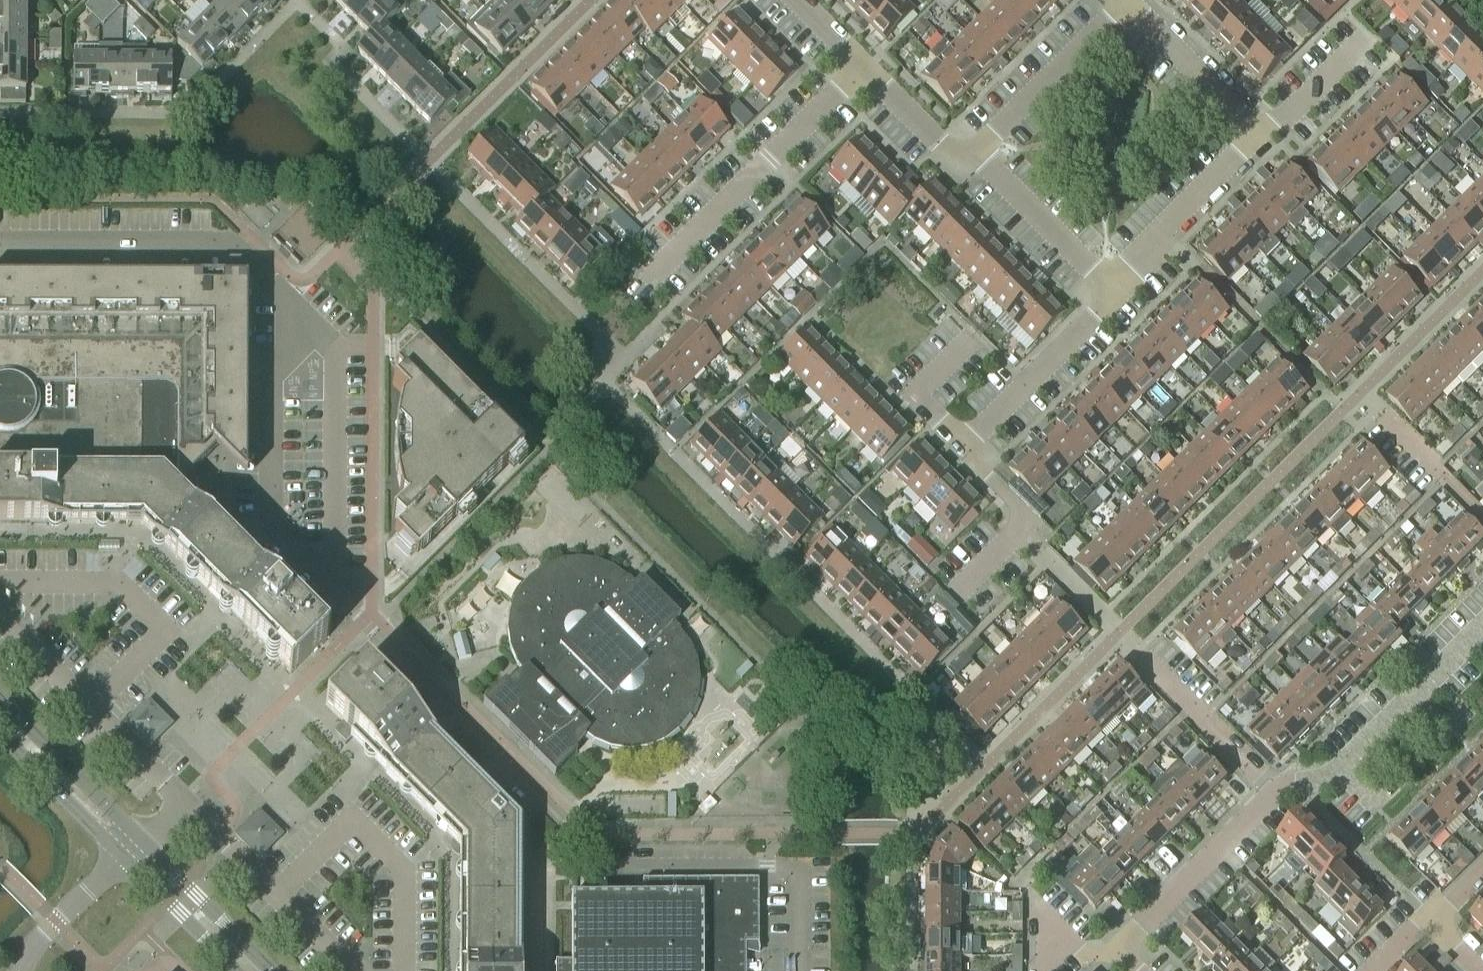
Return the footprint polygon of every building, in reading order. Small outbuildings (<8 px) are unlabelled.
[(26,17),(26,0),(0,0),(0,17),(26,17)] [(109,0),(91,0),(84,7),(92,16),(93,17),(109,0)] [(93,17),(101,25),(102,26),(119,8),(112,0),(109,0),(93,17)] [(154,4),(156,5),(161,0),(136,0),(134,2),(145,13),(154,4)] [(212,10),(241,39),(248,32),(244,28),(254,18),(235,0),(222,0),(212,10)] [(254,18),(263,9),(267,13),(276,5),(271,0),(235,0),(254,18)] [(341,8),(349,0),(333,0),(341,8)] [(341,8),(356,23),(379,0),(349,0),(341,8)] [(356,23),(370,36),(370,37),(381,26),(404,4),(400,0),(379,0),(356,23)] [(483,9),(515,42),(530,28),(502,0),(492,0),(483,9)] [(530,28),(544,13),(531,0),(506,0),(504,1),(503,0),(502,0),(530,28)] [(544,13),(558,0),(531,0),(544,13)] [(626,7),(619,0),(611,0),(601,11),(629,41),(643,28),(651,35),(653,33),(626,7)] [(666,20),(645,0),(633,0),(626,7),(653,33),(666,20)] [(680,6),(674,0),(645,0),(666,20),(680,6)] [(731,0),(720,0),(713,7),(720,14),(732,2),(731,0)] [(866,0),(842,0),(854,12),(866,0)] [(895,0),(866,0),(854,12),(869,27),(895,0)] [(869,27),(883,41),(913,11),(903,0),(895,0),(869,27)] [(1038,20),(1018,0),(998,0),(994,4),(1023,35),(1038,20)] [(1053,6),(1047,0),(1018,0),(1038,20),(1053,6)] [(1198,0),(1178,0),(1188,10),(1198,0)] [(1227,0),(1198,0),(1188,10),(1202,24),(1227,0)] [(1247,8),(1239,0),(1227,0),(1202,24),(1217,39),(1247,8)] [(1290,12),(1298,3),(1296,0),(1285,0),(1281,4),(1290,12)] [(1320,16),(1326,23),(1345,4),(1349,0),(1348,0),(1339,0),(1330,8),(1328,6),(1320,16)] [(1432,0),(1402,0),(1397,6),(1411,20),(1432,0)] [(1456,5),(1451,0),(1432,0),(1411,20),(1426,35),(1456,5)] [(1009,49),(1023,35),(994,4),(979,19),(1009,49)] [(1441,50),(1471,20),(1456,5),(1426,35),(1441,50)] [(431,6),(425,12),(429,16),(435,10),(431,6)] [(1231,53),(1262,23),(1247,8),(1217,39),(1231,53)] [(483,9),(465,27),(485,47),(487,50),(496,59),(500,56),(500,57),(515,42),(483,9)] [(54,25),(61,19),(53,10),(46,17),(54,25)] [(212,10),(195,27),(220,52),(229,43),(233,47),(241,39),(212,10)] [(615,56),(629,41),(601,11),(586,25),(615,56)] [(721,57),(752,26),(737,11),(720,28),(716,24),(704,36),(708,40),(706,42),(721,57)] [(439,27),(447,19),(440,13),(432,20),(439,27)] [(93,17),(92,16),(84,24),(93,33),(101,25),(93,17)] [(26,17),(0,17),(0,41),(26,41),(26,17)] [(921,18),(912,27),(919,34),(928,25),(921,18)] [(139,34),(148,26),(141,19),(133,27),(139,34)] [(447,19),(439,27),(446,34),(454,26),(447,19)] [(994,64),(1009,49),(979,19),(964,33),(994,64)] [(1482,38),(1482,32),(1471,20),(1441,50),(1456,65),(1482,38)] [(1245,68),(1276,38),(1262,23),(1231,53),(1245,68)] [(600,71),(615,56),(586,25),(572,40),(600,71)] [(148,26),(139,34),(146,41),(154,33),(148,26)] [(370,36),(355,50),(371,66),(396,41),(381,26),(370,37),(370,36)] [(736,71),(766,41),(752,26),(721,57),(736,71)] [(195,27),(177,45),(184,52),(179,57),(189,83),(202,70),(206,74),(214,66),(210,62),(220,52),(195,27)] [(1386,28),(1377,37),(1386,47),(1395,37),(1386,28)] [(49,41),(61,41),(61,31),(49,31),(49,41)] [(950,48),(979,78),(994,64),(964,33),(950,47),(943,40),(942,40),(950,48)] [(1276,38),(1245,68),(1260,83),(1291,53),(1276,38)] [(1482,67),(1482,38),(1456,65),(1471,80),(1482,67)] [(586,85),(600,71),(572,40),(557,55),(586,85)] [(935,62),(965,92),(979,78),(950,48),(942,40),(928,54),(936,61),(935,62)] [(1396,40),(1388,48),(1396,57),(1404,49),(1396,40)] [(26,41),(0,41),(0,65),(25,65),(26,41)] [(61,50),(61,41),(49,41),(49,50),(61,50)] [(396,41),(371,66),(386,81),(411,55),(396,41)] [(751,86),(781,56),(766,41),(736,71),(751,86)] [(469,56),(476,49),(469,42),(462,49),(469,56)] [(122,45),(98,45),(98,46),(98,57),(98,93),(111,93),(111,98),(122,98),(122,48),(122,45)] [(98,46),(73,46),(73,57),(73,98),(85,98),(85,93),(98,93),(98,57),(98,46)] [(146,47),(122,48),(122,98),(133,98),(133,93),(146,93),(146,57),(146,47)] [(476,49),(469,56),(475,62),(482,55),(476,49)] [(411,55),(386,81),(400,95),(426,70),(411,55)] [(571,100),(586,85),(557,55),(542,69),(571,100)] [(781,56),(751,86),(765,100),(758,107),(762,110),(771,101),(768,98),(796,71),(781,56)] [(179,57),(146,57),(146,93),(159,93),(159,98),(171,98),(171,83),(189,83),(179,57)] [(1410,59),(1403,66),(1413,76),(1420,69),(1410,59)] [(648,60),(643,65),(643,72),(653,82),(662,73),(648,60)] [(950,107),(965,92),(935,62),(920,77),(950,107)] [(25,65),(0,65),(0,95),(0,102),(25,102),(25,65)] [(1471,80),(1482,92),(1482,67),(1471,80)] [(1422,68),(1413,77),(1421,84),(1430,75),(1422,68)] [(558,114),(571,100),(542,69),(528,84),(534,90),(558,114)] [(426,70),(400,95),(415,110),(440,85),(426,70)] [(440,85),(415,110),(430,124),(452,102),(457,107),(470,94),(450,74),(440,85)] [(1384,89),(1415,120),(1430,105),(1399,74),(1384,89)] [(665,76),(655,85),(664,94),(674,84),(665,76)] [(1436,83),(1429,91),(1437,99),(1445,92),(1436,83)] [(1400,135),(1415,120),(1384,89),(1369,104),(1400,135)] [(534,90),(530,94),(553,118),(558,114),(534,90)] [(648,93),(641,100),(648,107),(652,103),(652,96),(648,93)] [(685,114),(714,144),(729,129),(699,100),(685,114)] [(736,101),(726,111),(737,122),(743,129),(754,118),(736,101)] [(1386,149),(1400,135),(1369,104),(1355,119),(1386,149)] [(1463,124),(1472,115),(1463,107),(1455,116),(1463,124)] [(541,112),(533,120),(540,127),(548,120),(541,112)] [(699,158),(714,144),(685,114),(670,129),(699,158)] [(612,128),(623,140),(632,130),(622,119),(612,128)] [(1371,164),(1386,149),(1355,119),(1340,133),(1371,164)] [(1456,137),(1466,146),(1481,131),(1471,122),(1456,137)] [(612,128),(603,137),(612,147),(621,138),(618,135),(612,128)] [(479,174),(509,144),(494,129),(467,156),(476,165),(473,168),(479,174)] [(685,173),(699,158),(670,129),(655,144),(685,173)] [(1356,179),(1371,164),(1340,133),(1325,148),(1356,179)] [(845,183),(875,152),(861,138),(830,168),(845,183)] [(1452,138),(1442,148),(1450,156),(1460,146),(1452,138)] [(496,185),(523,158),(509,144),(479,174),(485,180),(488,177),(496,185)] [(670,188),(685,173),(655,144),(641,158),(670,188)] [(1342,194),(1356,179),(1325,148),(1311,163),(1342,194)] [(860,198),(890,167),(875,152),(845,183),(860,198)] [(1440,153),(1431,162),(1436,167),(1445,158),(1440,153)] [(508,203),(538,173),(523,158),(496,185),(505,194),(502,197),(508,203)] [(655,202),(670,188),(641,158),(626,173),(655,202)] [(1288,164),(1273,178),(1304,209),(1318,194),(1288,164)] [(1429,166),(1421,174),(1429,183),(1437,175),(1429,166)] [(875,213),(905,182),(890,167),(860,198),(875,213)] [(525,214),(552,187),(538,173),(508,203),(514,209),(517,206),(525,214)] [(641,217),(655,202),(626,173),(611,188),(641,217)] [(573,176),(562,187),(571,197),(582,185),(573,176)] [(1273,178),(1258,193),(1289,224),(1295,229),(1309,215),(1304,209),(1273,178)] [(589,181),(583,187),(592,196),(598,190),(589,181)] [(904,214),(919,196),(905,182),(875,213),(890,227),(904,214)] [(918,228),(948,198),(933,182),(919,196),(904,214),(918,228)] [(1381,193),(1387,187),(1382,182),(1375,188),(1381,193)] [(1478,184),(1463,199),(1482,219),(1482,189),(1478,184)] [(530,239),(561,209),(547,195),(554,188),(552,187),(525,214),(515,224),(530,239)] [(1258,193),(1244,208),(1274,238),(1289,224),(1258,193)] [(1399,194),(1384,209),(1391,215),(1394,218),(1408,203),(1399,194)] [(603,195),(598,200),(607,209),(613,204),(603,195)] [(932,242),(962,212),(948,198),(918,228),(932,242)] [(784,214),(815,244),(829,230),(799,199),(784,214)] [(1482,239),(1482,219),(1463,199),(1448,213),(1479,244),(1482,239)] [(1244,208),(1229,222),(1260,253),(1266,260),(1281,245),(1274,238),(1244,208)] [(544,254),(576,224),(561,209),(530,239),(544,254)] [(618,209),(608,219),(630,242),(640,232),(633,225),(618,209)] [(1365,227),(1372,234),(1391,215),(1384,209),(1365,227)] [(947,256),(977,226),(962,212),(932,242),(947,256)] [(1464,258),(1479,244),(1448,213),(1434,228),(1464,258)] [(800,259),(815,244),(784,214),(770,228),(800,259)] [(1229,222),(1214,237),(1245,268),(1260,253),(1229,222)] [(559,268),(590,238),(576,224),(544,254),(559,268)] [(961,271),(991,240),(977,226),(947,256),(961,271)] [(785,273),(800,259),(770,228),(755,243),(785,273)] [(1449,273),(1464,258),(1434,228),(1419,243),(1449,273)] [(858,230),(850,238),(864,251),(872,244),(858,230)] [(1362,231),(1353,240),(1363,250),(1372,241),(1362,231)] [(893,234),(887,240),(895,249),(901,242),(893,234)] [(1214,237),(1199,252),(1230,283),(1245,268),(1214,237)] [(590,238),(559,268),(574,283),(604,252),(590,238)] [(975,285),(1005,255),(991,240),(961,271),(975,285)] [(771,288),(785,273),(755,243),(740,257),(771,288)] [(1435,288),(1449,273),(1419,243),(1404,258),(1435,288)] [(1316,252),(1309,258),(1317,266),(1323,260),(1316,252)] [(919,254),(910,264),(924,278),(934,269),(919,254)] [(990,299),(1020,269),(1005,255),(975,285),(990,299)] [(756,303),(771,288),(740,257),(726,272),(756,303)] [(1335,257),(1329,264),(1339,274),(1345,267),(1335,257)] [(1004,313),(1034,283),(1020,269),(990,299),(1004,313)] [(1378,284),(1408,314),(1423,299),(1393,269),(1378,284)] [(741,317),(756,303),(726,272),(711,287),(741,317)] [(829,272),(820,282),(823,284),(829,290),(838,281),(829,272)] [(1302,284),(1292,274),(1286,279),(1297,289),(1302,284)] [(1313,277),(1304,286),(1311,293),(1320,284),(1313,277)] [(1199,280),(1184,295),(1214,326),(1229,310),(1199,280)] [(0,281),(0,524),(26,524),(141,524),(250,634),(291,675),(328,637),(181,489),(182,488),(182,487),(183,486),(183,484),(183,483),(183,482),(183,481),(215,447),(246,477),(246,281),(0,281)] [(1018,328),(1048,297),(1034,283),(1004,313),(1018,328)] [(823,284),(817,290),(823,296),(829,290),(823,284)] [(947,284),(939,292),(953,307),(962,298),(947,284)] [(1394,328),(1408,314),(1378,284),(1364,298),(1394,328)] [(727,332),(741,317),(711,287),(696,301),(727,332)] [(1287,298),(1278,290),(1273,295),(1282,303),(1287,298)] [(1300,292),(1295,297),(1302,304),(1307,299),(1300,292)] [(791,309),(800,318),(801,319),(815,305),(815,304),(809,298),(805,295),(791,309)] [(1184,295),(1169,310),(1200,340),(1214,326),(1184,295)] [(1273,295),(1256,312),(1264,320),(1281,303),(1273,295)] [(1048,297),(1018,328),(1034,343),(1064,313),(1048,297)] [(1379,343),(1394,328),(1364,298),(1349,313),(1379,343)] [(714,344),(727,332),(696,301),(682,316),(692,326),(719,353),(721,351),(714,344)] [(969,308),(961,315),(968,321),(973,316),(975,314),(969,308)] [(1169,310),(1155,324),(1185,354),(1200,340),(1169,310)] [(1477,312),(1463,326),(1482,347),(1482,317),(1477,312)] [(1365,358),(1379,343),(1349,313),(1334,328),(1365,358)] [(973,316),(968,321),(975,329),(980,324),(973,316)] [(1155,324),(1140,339),(1170,369),(1185,354),(1155,324)] [(786,333),(778,325),(774,329),(772,331),(780,339),(786,333)] [(705,367),(719,353),(692,326),(684,333),(682,331),(675,337),(705,367)] [(1463,326),(1448,341),(1478,371),(1482,367),(1482,347),(1463,326)] [(792,373),(822,342),(808,328),(777,358),(792,373)] [(1350,372),(1365,358),(1334,328),(1320,342),(1350,372)] [(690,382),(705,367),(675,337),(669,343),(672,346),(663,354),(690,382)] [(1140,339),(1126,353),(1156,383),(1170,369),(1140,339)] [(1434,356),(1458,380),(1464,386),(1478,371),(1448,341),(1434,356)] [(807,387),(837,357),(822,342),(792,373),(807,387)] [(1335,387),(1350,372),(1320,342),(1305,357),(1335,387)] [(1248,360),(1256,352),(1248,344),(1240,352),(1248,360)] [(1126,353),(1119,346),(1114,351),(1121,358),(1126,353)] [(398,372),(389,381),(392,384),(393,385),(396,388),(407,399),(411,402),(405,408),(405,429),(414,438),(410,475),(406,479),(406,500),(412,506),(408,510),(398,520),(396,522),(397,523),(399,521),(402,525),(398,530),(399,531),(421,553),(519,455),(523,451),(516,445),(472,400),(421,349),(399,371),(398,372)] [(1240,352),(1234,359),(1241,366),(1248,360),(1240,352)] [(1121,358),(1111,368),(1141,398),(1156,383),(1126,353),(1121,358)] [(1213,353),(1204,362),(1214,371),(1222,363),(1213,353)] [(676,396),(690,382),(663,354),(655,363),(652,360),(646,366),(676,396)] [(1419,370),(1444,395),(1458,380),(1434,356),(1419,370)] [(821,402),(852,372),(837,357),(807,387),(821,402)] [(1233,359),(1227,365),(1232,370),(1238,364),(1233,359)] [(1264,376),(1294,406),(1309,390),(1279,360),(1264,376)] [(661,411),(676,396),(646,366),(640,372),(643,375),(634,384),(661,411)] [(1111,368),(1097,382),(1127,412),(1141,398),(1111,368)] [(1429,409),(1444,395),(1419,370),(1404,385),(1429,409)] [(836,417),(866,386),(852,372),(821,402),(836,417)] [(1280,420),(1294,406),(1264,376),(1250,390),(1280,420)] [(1097,382),(1082,397),(1112,427),(1127,412),(1097,382)] [(1414,424),(1429,409),(1404,385),(1390,399),(1414,424)] [(850,431),(881,401),(866,386),(836,417),(850,431)] [(1203,388),(1198,393),(1198,394),(1205,400),(1210,395),(1203,389),(1203,388)] [(740,389),(732,397),(738,403),(746,395),(747,394),(741,389),(740,389)] [(1265,434),(1280,420),(1250,390),(1235,404),(1265,434)] [(1082,397),(1068,411),(1098,441),(1112,427),(1082,397)] [(1173,400),(1167,406),(1173,412),(1179,406),(1173,400)] [(865,446),(895,416),(881,401),(850,431),(865,446)] [(1251,449),(1265,434),(1235,404),(1221,419),(1251,449)] [(758,407),(750,416),(765,431),(766,429),(773,422),(758,407)] [(1068,411),(1053,426),(1083,456),(1098,441),(1068,411)] [(706,460),(735,430),(720,415),(690,445),(706,460)] [(895,416),(865,446),(880,461),(910,431),(895,416)] [(681,417),(665,433),(675,443),(691,428),(681,417)] [(1236,463),(1251,449),(1221,419),(1206,433),(1236,463)] [(773,422),(766,429),(780,444),(788,436),(774,421),(773,422)] [(1053,426),(1039,440),(1069,470),(1083,456),(1053,426)] [(1453,434),(1460,440),(1467,433),(1460,427),(1453,434)] [(720,475),(750,445),(735,430),(706,460),(720,475)] [(1032,433),(1028,437),(1033,443),(1037,439),(1032,433)] [(1222,477),(1236,463),(1206,433),(1192,447),(1222,477)] [(1453,447),(1460,440),(1453,434),(1447,440),(1453,447)] [(780,444),(778,446),(790,458),(800,448),(788,436),(780,444)] [(1039,440),(1024,455),(1054,485),(1069,470),(1039,440)] [(1463,449),(1470,456),(1477,448),(1470,441),(1463,449)] [(908,447),(887,469),(891,473),(917,446),(913,442),(908,447)] [(906,488),(937,458),(921,442),(917,446),(891,473),(906,488)] [(1140,453),(1146,460),(1155,451),(1149,444),(1140,453)] [(734,489),(764,459),(750,445),(720,475),(734,489)] [(1365,446),(1351,461),(1375,485),(1389,471),(1365,446)] [(1208,492),(1222,477),(1192,447),(1178,462),(1208,492)] [(1464,462),(1470,456),(1463,449),(1457,455),(1464,462)] [(1024,455),(1010,469),(1018,477),(1040,499),(1054,485),(1024,455)] [(921,502),(951,472),(937,458),(906,488),(921,502)] [(749,504),(779,474),(764,459),(734,489),(749,504)] [(1131,459),(1126,464),(1131,469),(1136,465),(1131,459)] [(1351,461),(1336,475),(1367,507),(1381,492),(1374,485),(1375,485),(1351,461)] [(1193,506),(1208,492),(1178,462),(1163,476),(1193,506)] [(1124,467),(1114,477),(1122,484),(1132,474),(1124,467)] [(935,517),(965,486),(951,472),(921,502),(935,517)] [(763,518),(793,488),(779,474),(749,504),(763,518)] [(1336,475),(1322,490),(1346,514),(1360,500),(1367,507),(1336,475)] [(1179,521),(1193,506),(1163,476),(1149,491),(1179,521)] [(1018,477),(1008,486),(1041,519),(1050,509),(1040,499),(1018,477)] [(854,481),(847,488),(854,495),(861,488),(854,481)] [(1083,483),(1071,495),(1079,502),(1091,491),(1083,483)] [(965,486),(935,517),(950,532),(981,502),(965,486)] [(1101,486),(1094,494),(1103,502),(1110,495),(1101,486)] [(778,532),(807,502),(793,488),(763,518),(778,532)] [(830,496),(841,506),(849,498),(838,488),(830,496)] [(1322,490),(1307,504),(1338,536),(1353,521),(1345,514),(1346,514),(1322,490)] [(1164,535),(1179,521),(1149,491),(1134,505),(1164,535)] [(859,502),(876,519),(885,509),(869,493),(859,502)] [(1094,494),(1089,499),(1092,502),(1097,507),(1103,502),(1094,494)] [(1424,506),(1430,513),(1436,506),(1429,500),(1424,506)] [(1397,507),(1404,514),(1410,508),(1403,501),(1397,507)] [(807,502),(778,532),(793,547),(823,518),(807,502)] [(1307,504),(1293,519),(1317,543),(1331,529),(1338,536),(1307,504)] [(1150,549),(1164,535),(1134,505),(1120,519),(1150,549)] [(1423,520),(1430,513),(1424,506),(1416,514),(1423,520)] [(1397,521),(1404,514),(1397,507),(1390,514),(1397,521)] [(978,516),(972,510),(959,524),(964,530),(978,516)] [(866,513),(858,521),(866,528),(873,521),(866,513)] [(1464,515),(1448,531),(1471,554),(1476,549),(1480,554),(1482,551),(1482,535),(1464,515)] [(1135,564),(1150,549),(1120,519),(1105,534),(1135,564)] [(1293,519),(1278,533),(1302,557),(1317,543),(1293,519)] [(900,523),(891,533),(905,547),(906,546),(915,537),(914,537),(900,523)] [(1067,524),(1059,532),(1059,533),(1066,540),(1074,531),(1068,525),(1067,524)] [(1368,536),(1375,543),(1382,536),(1375,529),(1368,536)] [(819,575),(849,545),(834,530),(804,560),(819,575)] [(1393,537),(1399,543),(1405,537),(1399,531),(1393,537)] [(1466,559),(1471,554),(1448,531),(1439,540),(1431,531),(1424,538),(1456,569),(1457,569),(1461,573),(1470,564),(1466,559)] [(1278,533),(1264,548),(1288,572),(1302,557),(1278,533)] [(1121,578),(1135,564),(1105,534),(1091,548),(1121,578)] [(915,537),(906,546),(916,556),(927,546),(917,535),(915,537)] [(1368,549),(1375,543),(1368,536),(1362,543),(1368,549)] [(1392,551),(1399,543),(1393,537),(1385,544),(1392,551)] [(1440,585),(1456,569),(1424,538),(1417,545),(1425,554),(1417,562),(1440,585)] [(834,589),(864,559),(849,545),(819,575),(834,589)] [(1106,594),(1121,578),(1091,548),(1076,563),(1106,594)] [(1264,548),(1249,562),(1273,586),(1288,572),(1264,548)] [(634,585),(628,579),(629,578),(614,567),(596,560),(578,558),(561,560),(542,567),(528,579),(517,593),(509,610),(507,627),(508,645),(516,664),(520,670),(508,683),(506,680),(483,703),(555,775),(577,752),(575,750),(588,738),(593,741),(611,749),(629,751),(648,749),(664,742),(679,730),(691,715),(697,699),(701,680),(699,661),(691,644),(679,629),(678,630),(673,624),(677,620),(638,580),(634,585)] [(1339,565),(1346,572),(1353,565),(1346,558),(1339,565)] [(848,604),(878,574),(864,559),(834,589),(848,604)] [(1362,567),(1368,574),(1375,568),(1368,561),(1362,567)] [(1249,562),(1235,577),(1259,601),(1273,586),(1249,562)] [(1425,600),(1440,585),(1417,562),(1402,577),(1425,600)] [(916,565),(908,573),(917,582),(924,575),(925,574),(919,569),(916,565)] [(1340,578),(1346,572),(1339,565),(1333,572),(1340,578)] [(1361,581),(1368,574),(1362,567),(1355,574),(1361,581)] [(863,618),(892,588),(878,574),(848,604),(863,618)] [(1235,577),(1220,591),(1244,615),(1259,601),(1235,577)] [(1402,577),(1387,592),(1410,616),(1414,611),(1418,615),(1428,606),(1424,601),(1425,600),(1402,577)] [(929,580),(923,587),(928,592),(934,585),(935,585),(930,579),(929,580)] [(1310,594),(1317,601),(1324,594),(1318,587),(1310,594)] [(877,633),(907,603),(892,588),(863,618),(877,633)] [(1220,591),(1206,606),(1230,630),(1244,615),(1220,591)] [(1331,598),(1337,605),(1344,598),(1337,591),(1331,598)] [(1403,622),(1410,616),(1387,592),(1371,608),(1398,635),(1407,626),(1403,622)] [(1311,607),(1317,601),(1310,594),(1304,600),(1311,607)] [(944,595),(937,602),(942,607),(949,600),(944,595)] [(1331,612),(1337,605),(1331,598),(1324,605),(1331,612)] [(1042,616),(1073,647),(1088,632),(1057,601),(1042,616)] [(891,647),(921,617),(907,603),(877,633),(891,647)] [(1206,606),(1191,620),(1215,644),(1222,651),(1237,637),(1230,630),(1206,606)] [(1398,635),(1371,608),(1356,623),(1362,630),(1386,653),(1401,638),(1398,635)] [(960,625),(967,618),(958,609),(951,616),(960,625)] [(1058,662),(1073,647),(1042,616),(1028,630),(1058,662)] [(1281,623),(1288,630),(1295,622),(1289,616),(1281,623)] [(906,662),(936,632),(921,617),(891,647),(906,662)] [(1177,635),(1171,641),(1192,663),(1198,657),(1201,659),(1215,644),(1191,620),(1177,635)] [(1300,629),(1306,636),(1314,629),(1307,622),(1300,629)] [(1282,636),(1288,630),(1281,623),(1275,629),(1282,636)] [(1300,642),(1306,636),(1300,629),(1293,635),(1300,642)] [(1044,676),(1058,662),(1028,630),(1014,645),(1044,676)] [(1370,669),(1386,653),(1362,630),(1347,645),(1370,669)] [(936,632),(906,662),(921,677),(951,647),(936,632)] [(453,638),(457,653),(459,661),(471,657),(465,635),(453,638)] [(1323,652),(1355,684),(1370,669),(1347,645),(1338,637),(1323,652)] [(1252,652),(1259,659),(1267,651),(1260,644),(1252,652)] [(1030,690),(1044,676),(1014,645),(999,659),(1030,690)] [(1253,665),(1259,659),(1252,652),(1246,658),(1253,665)] [(1269,660),(1275,667),(1283,659),(1276,652),(1269,660)] [(1339,700),(1355,684),(1323,652),(1308,667),(1309,668),(1308,669),(1339,700)] [(1015,705),(1030,690),(999,659),(985,674),(1015,705)] [(1269,673),(1275,667),(1269,660),(1263,666),(1269,673)] [(459,858),(459,970),(521,970),(521,822),(365,665),(325,705),(343,722),(333,732),(339,738),(346,745),(351,739),(453,841),(452,843),(451,844),(451,846),(450,848),(451,850),(451,851),(452,853),(453,854),(454,855),(456,856),(458,857),(459,858)] [(1107,679),(1139,712),(1154,697),(1121,665),(1107,679)] [(949,667),(944,672),(949,678),(955,673),(949,667)] [(1324,715),(1339,700),(1308,669),(1293,684),(1324,715)] [(1001,719),(1015,705),(985,674),(970,688),(1001,719)] [(1220,684),(1227,691),(1233,683),(1226,677),(1220,684)] [(1139,712),(1107,679),(1092,694),(1117,719),(1131,705),(1139,712)] [(1238,691),(1244,697),(1252,689),(1246,683),(1238,691)] [(1308,730),(1324,715),(1293,684),(1278,699),(1308,730)] [(986,734),(1001,719),(970,688),(955,703),(986,734)] [(1239,703),(1244,697),(1238,691),(1232,697),(1239,703)] [(1102,733),(1117,719),(1092,694),(1078,708),(1102,733)] [(1293,746),(1308,730),(1278,699),(1262,715),(1293,746)] [(148,704),(127,725),(148,746),(165,729),(165,721),(148,704)] [(1088,748),(1102,733),(1078,708),(1063,723),(1088,748)] [(1162,718),(1169,725),(1175,718),(1168,712),(1162,718)] [(1247,730),(1257,741),(1251,746),(1268,764),(1274,758),(1278,761),(1293,746),(1262,715),(1247,730)] [(967,717),(957,727),(961,731),(973,743),(983,733),(967,717)] [(1073,762),(1088,748),(1063,723),(1048,738),(1073,762)] [(1177,729),(1171,735),(1177,742),(1184,735),(1177,729)] [(1129,731),(1122,739),(1132,748),(1139,741),(1129,731)] [(1139,741),(1146,747),(1152,741),(1145,734),(1139,741)] [(1058,777),(1073,762),(1048,738),(1034,752),(1058,777)] [(1138,755),(1146,747),(1139,741),(1132,748),(1138,755)] [(1469,761),(1482,775),(1482,747),(1469,761)] [(1148,757),(1155,764),(1161,758),(1154,751),(1148,757)] [(1044,791),(1058,777),(1034,752),(1019,767),(1044,791)] [(1189,769),(1212,792),(1227,778),(1203,755),(1189,769)] [(1147,771),(1155,764),(1148,757),(1141,765),(1147,771)] [(1454,776),(1477,799),(1482,793),(1482,775),(1469,761),(1454,776)] [(1212,792),(1189,769),(1188,770),(1180,762),(1166,776),(1197,807),(1212,792)] [(1110,770),(1116,777),(1123,770),(1116,763),(1110,770)] [(1029,806),(1044,791),(1019,767),(1005,781),(1029,806)] [(1109,783),(1116,777),(1110,770),(1103,777),(1109,783)] [(1183,821),(1197,807),(1166,776),(1151,791),(1159,799),(1160,798),(1183,821)] [(1454,776),(1438,792),(1461,815),(1477,799),(1454,776)] [(1119,786),(1125,793),(1132,787),(1125,780),(1119,786)] [(1015,820),(1029,806),(1005,781),(990,796),(1015,820)] [(1119,800),(1125,793),(1119,786),(1112,793),(1119,800)] [(1074,792),(1067,799),(1074,805),(1080,799),(1074,792)] [(1080,799),(1087,806),(1094,799),(1087,792),(1080,799)] [(1438,792),(1423,807),(1446,830),(1453,836),(1466,823),(1460,816),(1461,815),(1438,792)] [(1000,835),(1015,820),(990,796),(976,810),(1000,835)] [(1168,836),(1183,821),(1160,798),(1159,799),(1145,813),(1168,836)] [(1081,812),(1087,806),(1080,799),(1074,805),(1081,812)] [(1423,807),(1408,823),(1431,846),(1446,830),(1423,807)] [(1090,816),(1096,822),(1103,815),(1097,808),(1090,816)] [(985,849),(1000,835),(976,810),(961,825),(985,849)] [(1154,851),(1168,836),(1145,813),(1130,827),(1154,851)] [(1303,814),(1278,839),(1293,853),(1317,829),(1303,814)] [(1090,829),(1096,822),(1090,816),(1083,822),(1090,829)] [(280,836),(263,819),(254,819),(238,836),(259,857),(280,836)] [(1051,828),(1058,835),(1065,827),(1059,821),(1051,828)] [(1408,823),(1392,838),(1415,861),(1431,846),(1408,823)] [(1139,865),(1154,851),(1130,827),(1116,842),(1139,865)] [(1052,841),(1058,835),(1051,828),(1045,834),(1052,841)] [(1317,829),(1293,853),(1308,868),(1332,844),(1317,829)] [(938,847),(934,857),(963,870),(978,854),(955,831),(955,830),(938,847)] [(1061,845),(1067,851),(1074,845),(1067,838),(1061,845)] [(1124,880),(1139,865),(1116,842),(1101,856),(1124,880)] [(1332,844),(1308,868),(1322,882),(1314,890),(1315,891),(1340,865),(1340,866),(1347,859),(1347,858),(1332,844)] [(1061,858),(1067,851),(1061,845),(1054,852),(1061,858)] [(1124,880),(1101,856),(1101,857),(1093,848),(1078,863),(1110,894),(1124,880)] [(1022,857),(1029,864),(1036,856),(1030,849),(1022,857)] [(934,857),(928,871),(928,891),(963,892),(963,893),(967,893),(967,873),(963,871),(963,870),(934,857)] [(1023,869),(1029,864),(1022,857),(1017,863),(1023,869)] [(1074,858),(1052,879),(1081,908),(1087,902),(1095,909),(1110,894),(1078,863),(1074,858)] [(1453,868),(1460,875),(1466,868),(1460,861),(1453,868)] [(1253,862),(1247,868),(1248,868),(1255,875),(1260,869),(1253,862)] [(1340,865),(1315,891),(1329,905),(1355,880),(1340,866),(1340,865)] [(1453,881),(1460,875),(1453,868),(1447,874),(1453,881)] [(572,961),(745,961),(745,947),(757,947),(759,952),(760,952),(758,945),(758,880),(642,881),(642,896),(571,897),(572,961)] [(1355,880),(1329,905),(1344,920),(1369,895),(1355,880)] [(1251,897),(1257,890),(1251,884),(1244,890),(1251,897)] [(1277,899),(1284,892),(1277,885),(1270,892),(1277,899)] [(1244,890),(1234,901),(1240,907),(1251,897),(1244,890)] [(1257,890),(1251,897),(1258,904),(1264,897),(1257,890)] [(963,892),(928,891),(928,912),(962,913),(963,893),(963,892)] [(1284,892),(1277,899),(1284,906),(1291,899),(1284,892)] [(1344,920),(1339,926),(1353,941),(1359,935),(1384,910),(1369,895),(1344,920)] [(1472,918),(1482,930),(1482,907),(1472,918)] [(1198,949),(1221,926),(1206,910),(1183,933),(1198,949)] [(928,921),(922,921),(922,934),(928,934),(962,934),(962,913),(928,912),(928,921)] [(1025,925),(1025,913),(1015,913),(1015,925),(1025,925)] [(1281,927),(1288,921),(1282,914),(1275,921),(1281,927)] [(1306,929),(1313,922),(1306,915),(1299,922),(1306,929)] [(1288,921),(1281,927),(1288,934),(1295,928),(1288,921)] [(1313,922),(1306,929),(1313,935),(1319,929),(1313,922)] [(1214,964),(1237,941),(1221,926),(1198,949),(1204,955),(1203,960),(1207,964),(1212,963),(1214,964)] [(1252,957),(1244,949),(1259,935),(1251,927),(1246,933),(1237,941),(1214,964),(1215,966),(1214,970),(1238,970),(1252,957)] [(928,936),(923,935),(923,949),(928,949),(928,956),(938,956),(962,956),(962,934),(928,934),(928,936)] [(1335,958),(1336,958),(1342,951),(1335,944),(1328,951),(1335,958)] [(1312,958),(1319,952),(1312,945),(1305,952),(1312,958)] [(1319,952),(1312,958),(1319,965),(1326,958),(1319,952)] [(1439,961),(1446,968),(1453,961),(1446,955),(1439,961)] [(922,965),(922,970),(962,970),(962,956),(938,956),(928,956),(928,965),(922,965)] [(1007,970),(1023,970),(1023,967),(1025,967),(1025,956),(1015,956),(1015,967),(1013,967),(1013,970),(1007,970)] [(1238,970),(1266,970),(1252,957),(1238,970)] [(1418,959),(1406,970),(1429,970),(1418,959)] [(745,961),(572,961),(556,961),(556,970),(745,970),(745,961)] [(1446,968),(1439,961),(1432,968),(1435,970),(1443,970),(1446,968)]
